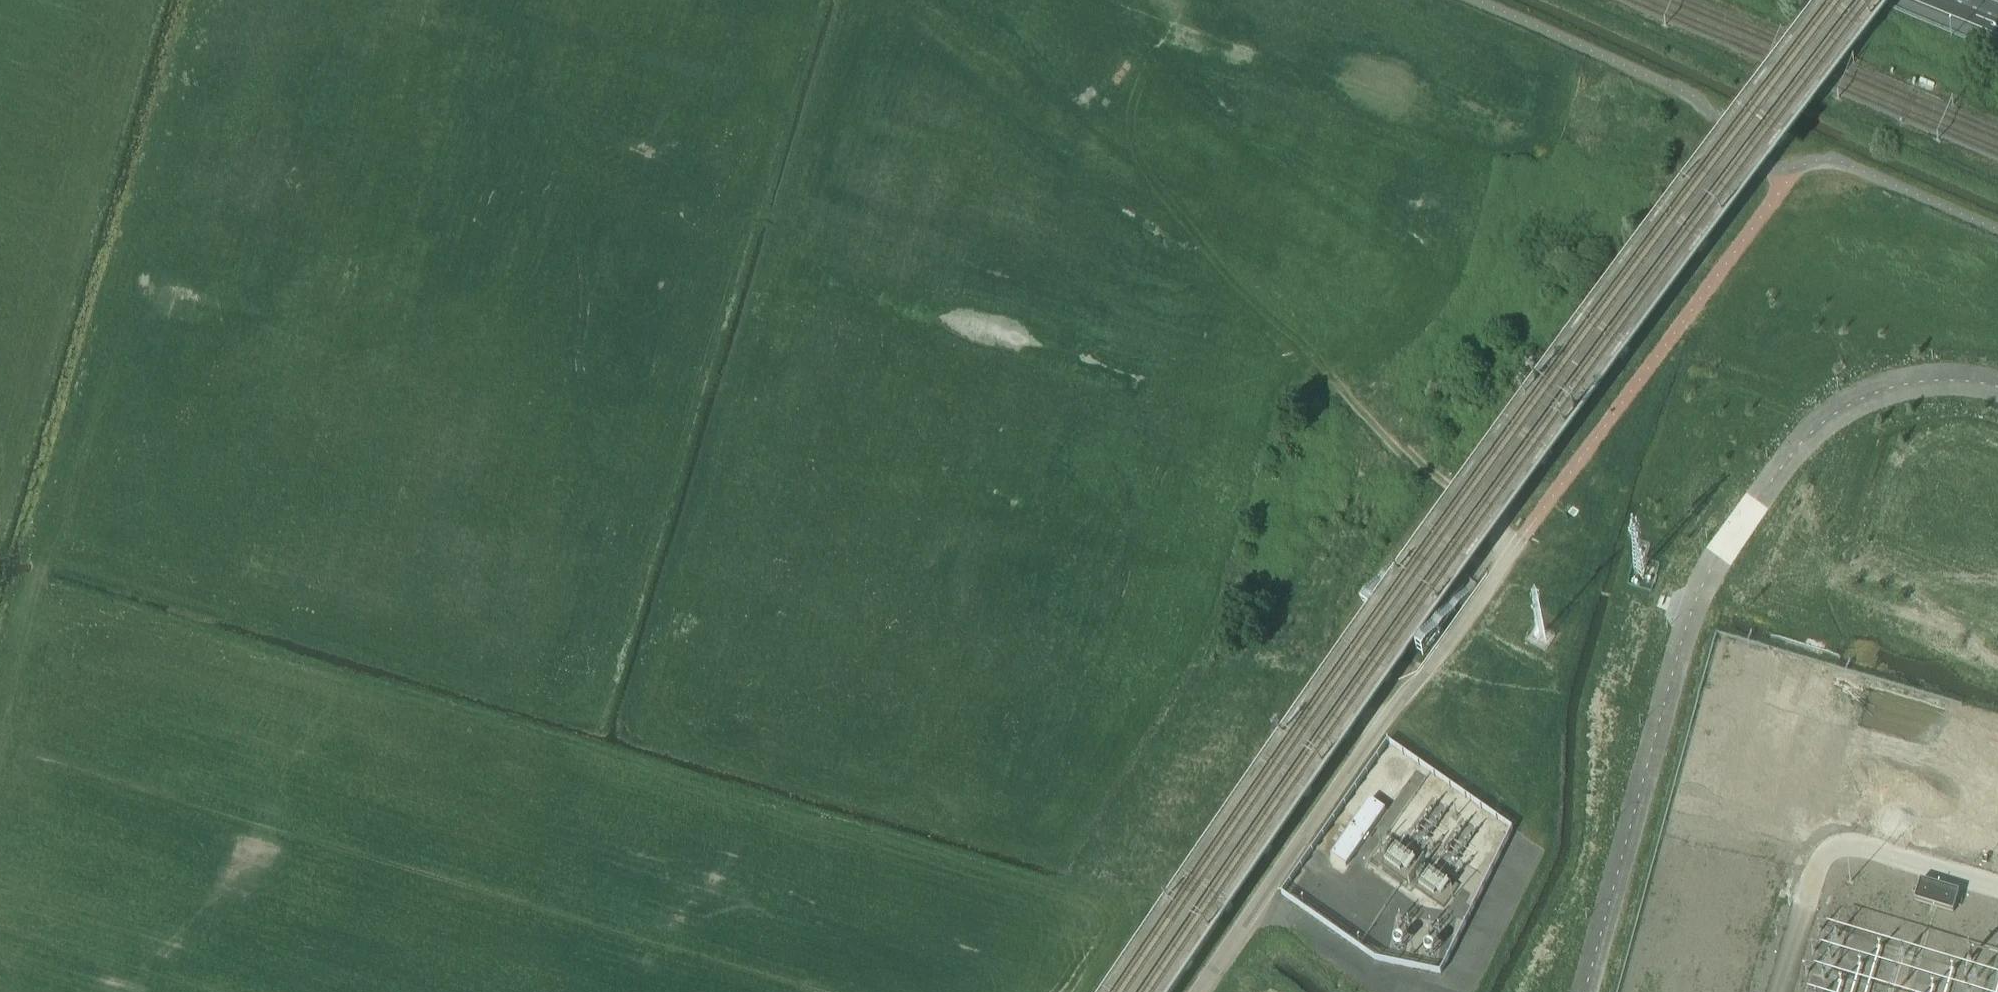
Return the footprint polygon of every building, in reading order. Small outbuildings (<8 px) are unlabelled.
[(1371,799),(1331,856),(1347,867),(1386,810),(1371,799)] [(1921,880),(1915,899),(1953,911),(1959,892),(1921,880)]
